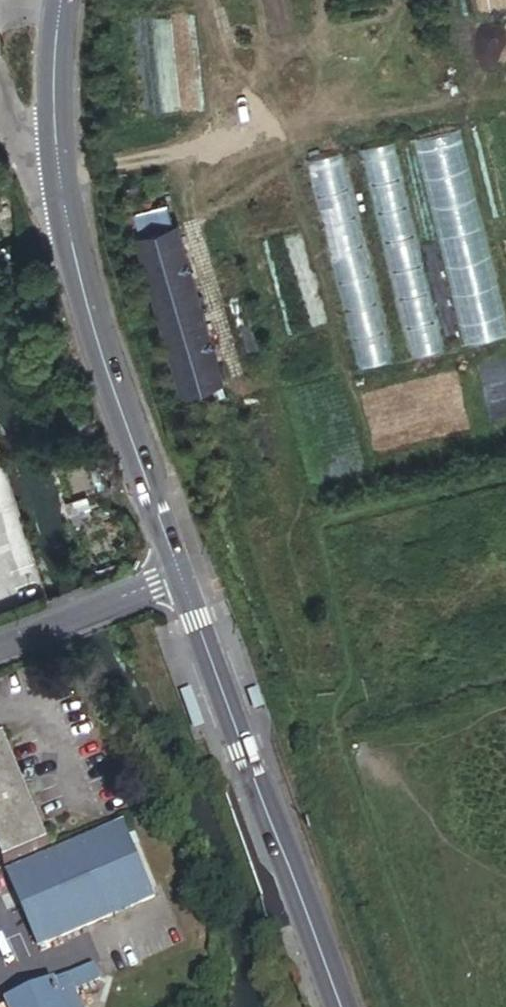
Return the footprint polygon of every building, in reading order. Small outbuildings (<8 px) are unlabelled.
[(181,391),(222,378),(174,221),(171,222),(156,173),(141,178),(148,201),(119,209),(128,238),(134,236),(181,391)] [(32,845),(0,764),(0,857),(32,845)] [(146,890),(115,818),(0,867),(0,882),(19,928),(26,942),(146,890)] [(19,945),(26,942),(19,928),(13,930),(19,945)] [(63,1005),(85,996),(77,978),(6,1006),(64,1006),(63,1005)]
